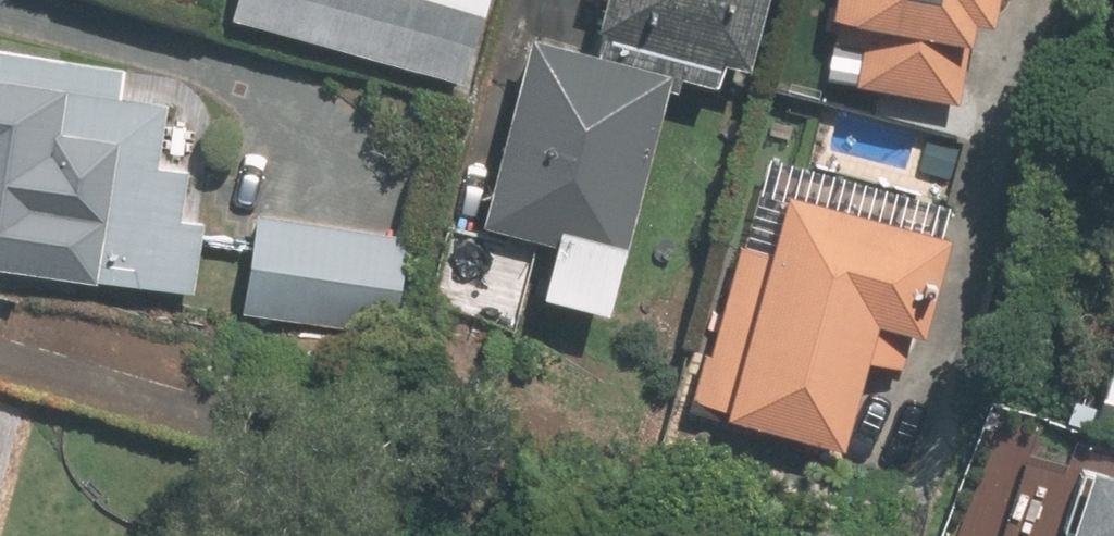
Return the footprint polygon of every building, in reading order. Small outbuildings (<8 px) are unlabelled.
[(456,90),(481,0),(226,0),(219,25),(456,90)] [(592,322),(653,87),(731,107),(759,0),(599,0),(583,61),(512,43),(461,240),(534,259),(522,304),(592,322)] [(814,49),(848,54),(841,94),(945,111),(958,35),(978,38),(984,0),(822,0),(814,49)] [(27,281),(26,291),(196,303),(202,222),(192,222),(201,77),(7,64),(7,51),(0,51),(0,280),(27,281)] [(902,379),(935,248),(766,205),(751,263),(722,256),(681,419),(833,458),(856,367),(902,379)] [(400,237),(243,222),(233,322),(391,337),(400,237)] [(1084,360),(1063,432),(1113,448),(1113,369),(1084,360)] [(1054,476),(1036,535),(1113,535),(1113,493),(1054,476)]
